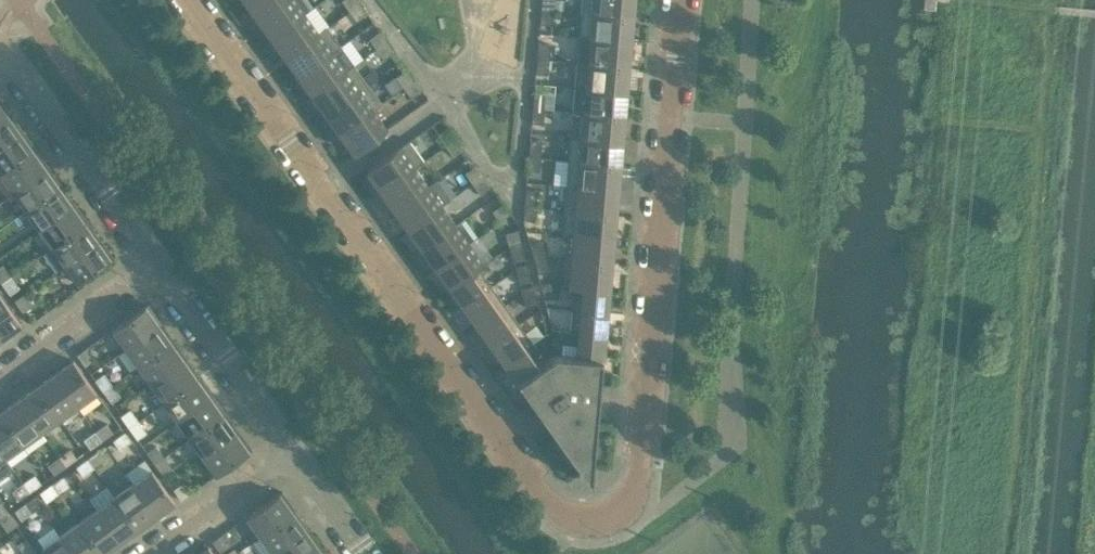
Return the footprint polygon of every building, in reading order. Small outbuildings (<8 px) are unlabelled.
[(258,18),(283,0),(246,0),(258,18)] [(305,13),(295,0),(283,0),(258,18),(272,37),(305,13)] [(357,0),(341,0),(349,10),(359,3),(357,0)] [(541,8),(553,9),(554,0),(542,0),(541,8)] [(553,9),(564,10),(565,0),(554,0),(553,9)] [(633,0),(582,0),(581,11),(631,16),(633,0)] [(366,13),(359,3),(349,10),(356,21),(366,13)] [(552,24),(553,9),(541,8),(540,23),(552,24)] [(629,41),(631,16),(581,11),(579,36),(629,41)] [(285,55),(318,32),(305,13),(272,37),(285,55)] [(299,74),(331,51),(340,45),(327,26),(318,32),(285,55),(299,74)] [(386,40),(379,31),(368,38),(375,48),(386,40)] [(627,66),(629,41),(579,36),(576,61),(627,66)] [(394,51),(386,40),(375,48),(383,59),(394,51)] [(549,59),(550,44),(538,43),(537,58),(549,59)] [(312,93),(345,69),(331,51),(299,74),(312,93)] [(547,74),(549,59),(537,58),(536,73),(547,74)] [(625,91),(627,66),(576,61),(576,62),(582,62),(580,86),(574,85),(574,86),(625,91)] [(326,113),(367,83),(353,63),(345,69),(312,93),(326,113)] [(404,87),(414,80),(406,69),(396,76),(404,87)] [(421,90),(414,80),(404,87),(410,97),(421,90)] [(373,109),(382,103),(367,83),(326,113),(340,132),(373,109)] [(623,115),(625,91),(574,86),(572,111),(623,115)] [(544,108),(546,93),(534,92),(533,107),(544,108)] [(10,113),(0,99),(0,120),(10,113)] [(543,123),(544,108),(533,107),(531,122),(543,123)] [(354,152),(387,128),(373,109),(340,132),(354,152)] [(621,140),(623,115),(572,111),(572,112),(577,112),(575,135),(570,134),(570,136),(621,140)] [(23,131),(10,113),(0,120),(0,148),(23,131)] [(455,137),(448,127),(437,134),(444,144),(455,137)] [(36,149),(23,131),(0,148),(0,175),(1,174),(36,149)] [(618,164),(621,140),(570,136),(568,160),(618,164)] [(462,148),(455,137),(444,144),(452,155),(462,148)] [(540,155),(542,140),(530,139),(528,154),(540,155)] [(414,166),(423,159),(409,140),(367,170),(381,189),(414,166)] [(13,192),(49,167),(36,149),(1,174),(13,192)] [(539,170),(540,158),(540,155),(528,154),(527,169),(539,170)] [(616,189),(618,164),(568,160),(566,185),(616,189)] [(472,183),(482,175),(475,165),(465,173),(472,183)] [(395,209),(428,185),(414,166),(381,189),(395,209)] [(26,210),(62,185),(49,167),(13,192),(26,210)] [(490,186),(482,175),(472,183),(479,193),(490,186)] [(39,228),(74,203),(62,185),(26,210),(39,228)] [(409,228),(442,205),(428,185),(395,209),(409,228)] [(614,213),(616,189),(566,185),(564,209),(614,213)] [(536,205),(538,189),(526,188),(524,204),(536,205)] [(52,246),(87,221),(74,203),(39,228),(52,246)] [(510,213),(502,203),(492,210),(499,221),(510,213)] [(535,220),(536,205),(524,204),(523,219),(535,220)] [(423,247),(455,224),(442,205),(409,228),(423,247)] [(612,238),(614,213),(564,209),(562,233),(612,238)] [(469,243),(478,236),(464,218),(455,224),(423,247),(436,267),(469,243)] [(56,271),(65,264),(100,239),(87,221),(52,246),(43,253),(56,271)] [(521,242),(517,229),(505,232),(508,245),(521,242)] [(610,262),(612,238),(562,233),(561,235),(567,235),(565,258),(610,262)] [(78,283),(114,258),(100,239),(65,264),(78,283)] [(545,255),(541,240),(530,244),(534,258),(545,255)] [(525,258),(521,242),(508,245),(513,262),(525,258)] [(477,267),(483,263),(469,243),(436,267),(450,286),(477,267)] [(549,269),(546,257),(545,255),(534,258),(537,272),(549,269)] [(608,287),(610,262),(565,258),(562,283),(608,287)] [(531,281),(527,263),(515,266),(520,284),(531,281)] [(3,265),(0,266),(0,280),(2,282),(11,276),(3,265)] [(490,286),(477,267),(450,286),(464,305),(490,286)] [(19,287),(11,276),(2,282),(10,294),(19,287)] [(606,310),(608,287),(562,283),(562,285),(574,286),(572,307),(606,310)] [(537,303),(533,285),(521,288),(526,306),(537,303)] [(477,324),(504,305),(490,286),(464,305),(477,324)] [(31,305),(24,294),(23,294),(14,300),(22,311),(31,305)] [(0,295),(0,335),(2,338),(21,324),(0,295)] [(126,348),(161,323),(147,304),(112,329),(126,348)] [(517,324),(504,305),(477,324),(491,342),(517,324)] [(604,334),(606,310),(572,307),(570,331),(604,334)] [(139,366),(174,341),(161,323),(126,348),(139,366)] [(530,343),(517,324),(491,342),(504,361),(530,343)] [(592,465),(599,385),(604,334),(570,331),(569,333),(577,333),(575,355),(555,353),(539,365),(526,347),(531,344),(530,343),(504,361),(581,469),(592,465)] [(151,384),(187,359),(174,341),(139,366),(151,384)] [(94,359),(86,347),(77,354),(85,365),(94,359)] [(164,402),(200,377),(187,359),(151,384),(164,402)] [(96,392),(73,360),(54,373),(77,406),(96,392)] [(77,406),(54,373),(36,386),(59,418),(77,406)] [(112,384),(104,373),(95,379),(103,391),(112,384)] [(177,420),(212,395),(200,377),(164,402),(177,420)] [(120,395),(112,384),(103,391),(111,402),(120,395)] [(59,418),(36,386),(18,399),(41,431),(59,418)] [(190,438),(225,413),(212,395),(177,420),(190,438)] [(41,431),(18,399),(0,412),(23,444),(28,451),(46,438),(41,431)] [(138,420),(130,409),(121,416),(129,427),(138,420)] [(0,412),(0,450),(5,457),(23,444),(0,412)] [(203,456),(238,431),(225,413),(190,438),(203,456)] [(146,432),(138,420),(129,427),(137,438),(146,432)] [(113,432),(106,423),(95,431),(102,440),(113,432)] [(102,440),(95,431),(84,439),(90,448),(102,440)] [(216,475),(252,449),(238,431),(203,456),(216,475)] [(131,441),(124,432),(113,440),(120,449),(131,441)] [(164,456),(156,445),(147,452),(155,463),(164,456)] [(77,457),(70,448),(59,456),(66,466),(77,457)] [(105,459),(99,450),(87,458),(94,467),(105,459)] [(66,466),(59,456),(48,464),(54,474),(66,466)] [(172,468),(164,456),(155,463),(163,474),(172,468)] [(94,467),(87,458),(76,466),(83,475),(94,467)] [(175,502),(151,470),(133,483),(156,515),(175,502)] [(41,483),(34,474),(23,482),(30,491),(41,483)] [(69,485),(63,476),(51,484),(58,493),(69,485)] [(30,491),(23,482),(12,490),(18,499),(30,491)] [(190,493),(182,482),(173,489),(181,500),(190,493)] [(156,515),(133,483),(114,496),(138,528),(156,515)] [(58,493),(51,484),(40,492),(47,501),(58,493)] [(260,535),(295,510),(282,491),(246,516),(260,535)] [(138,528),(114,496),(96,509),(120,541),(138,528)] [(0,501),(0,502),(0,519),(8,513),(0,501)] [(32,511),(26,502),(15,510),(21,519),(32,511)] [(120,541),(96,509),(78,522),(102,553),(120,541)] [(273,553),(308,528),(295,510),(260,535),(273,553)] [(8,513),(0,519),(0,520),(7,531),(16,524),(8,513)] [(78,522),(60,534),(74,553),(101,553),(102,553),(78,522)] [(321,546),(308,528),(273,553),(310,553),(321,546)] [(220,552),(232,543),(224,532),(212,541),(220,552)] [(60,534),(42,548),(46,553),(74,553),(60,534)] [(26,537),(17,544),(24,553),(27,553),(34,549),(26,537)] [(321,546),(310,553),(327,553),(321,546)]
